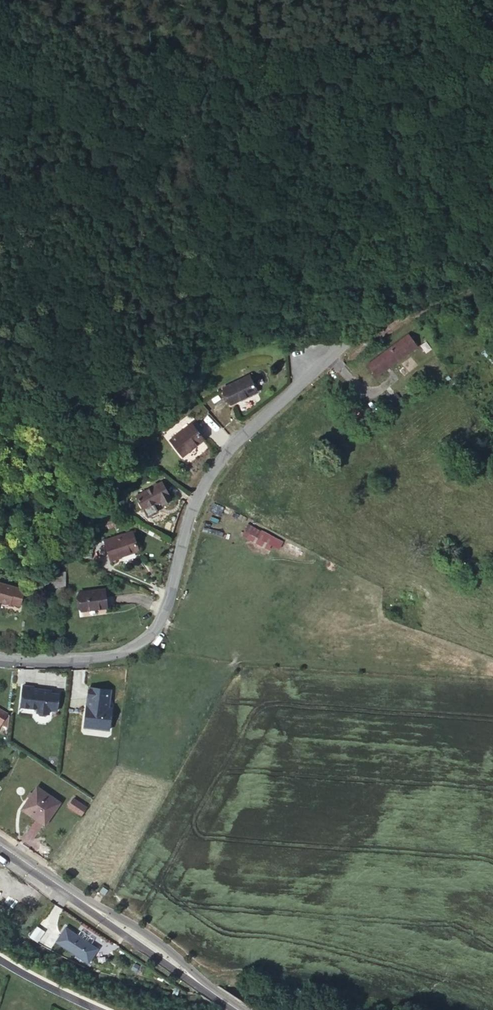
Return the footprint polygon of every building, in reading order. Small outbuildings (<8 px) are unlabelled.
[(403,332),(366,365),(376,375),(412,342),(403,332)] [(254,391),(246,373),(220,386),(228,404),(254,391)] [(396,395),(389,401),(394,407),(401,401),(396,395)] [(204,438),(190,423),(169,440),(182,456),(204,438)] [(168,507),(158,489),(132,503),(138,516),(155,506),(158,512),(168,507)] [(275,533),(260,525),(257,529),(273,537),(275,533)] [(273,537),(257,529),(255,534),(270,542),(273,537)] [(138,553),(135,533),(105,536),(108,556),(138,553)] [(105,588),(79,592),(82,609),(107,606),(105,588)] [(3,614),(8,596),(0,594),(0,613),(3,614)] [(108,686),(85,682),(83,694),(85,694),(83,700),(82,700),(79,719),(89,720),(92,724),(103,726),(107,705),(106,704),(104,704),(105,698),(106,698),(108,686)] [(22,687),(19,708),(28,710),(36,710),(35,714),(38,718),(44,718),(48,716),(48,712),(55,713),(58,696),(44,694),(44,691),(32,690),(33,688),(22,687)] [(9,715),(0,710),(0,726),(1,727),(7,730),(9,715)] [(19,807),(41,823),(56,801),(33,785),(19,807)] [(61,804),(76,813),(80,804),(66,796),(61,804)] [(63,948),(81,959),(91,945),(60,925),(50,940),(63,948)]
